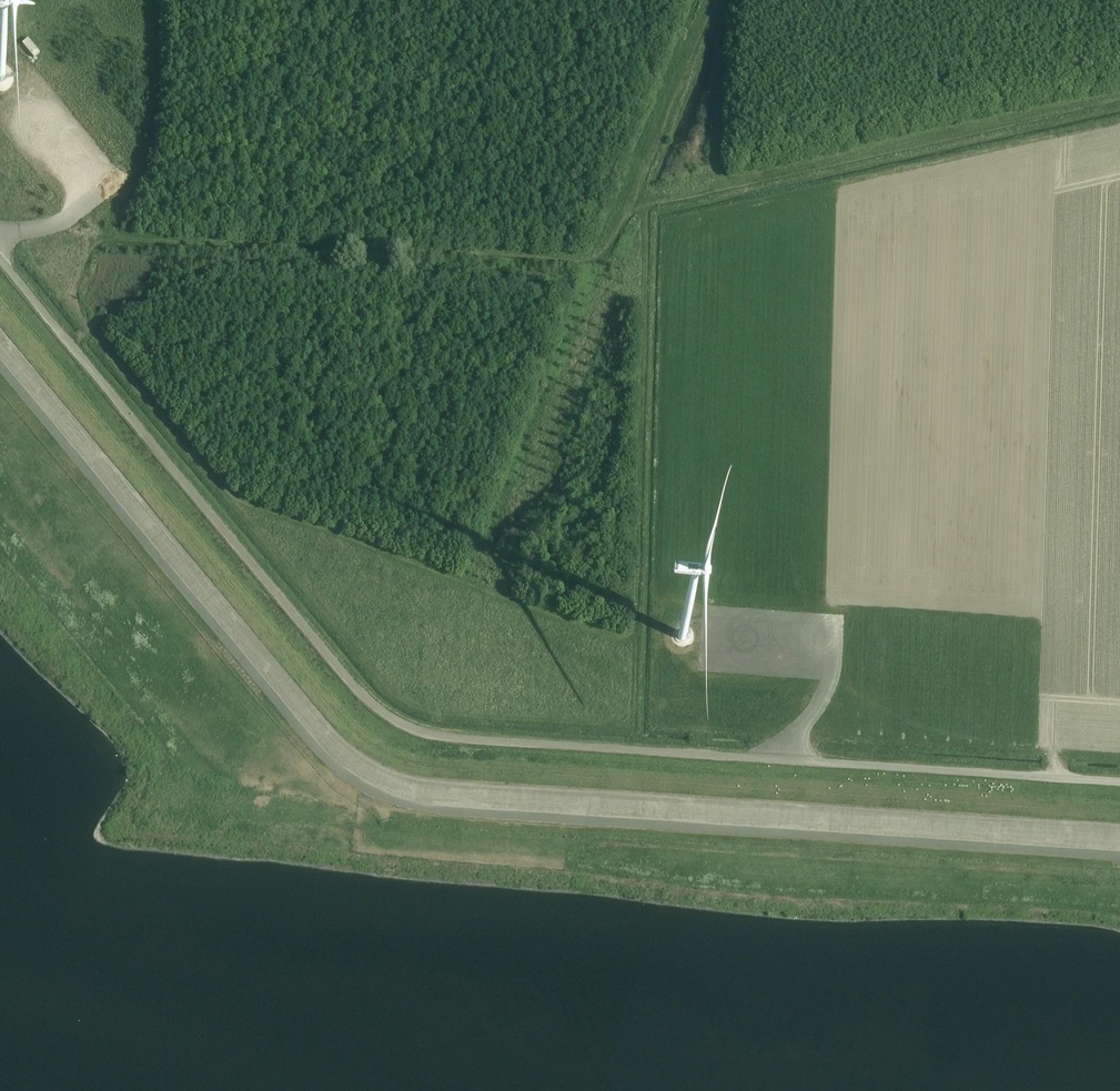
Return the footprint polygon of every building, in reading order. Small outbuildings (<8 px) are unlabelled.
[(28,40),(22,44),(33,58),(39,53),(28,40)] [(677,637),(676,637),(677,638),(677,639),(677,640),(678,640),(678,641),(679,641),(680,642),(681,642),(682,642),(683,641),(684,641),(684,640),(685,640),(685,639),(685,638),(686,638),(686,637),(686,636),(685,636),(685,635),(684,634),(684,633),(683,633),(682,633),(681,633),(680,633),(679,633),(678,633),(678,634),(677,635),(677,636),(677,637)]
